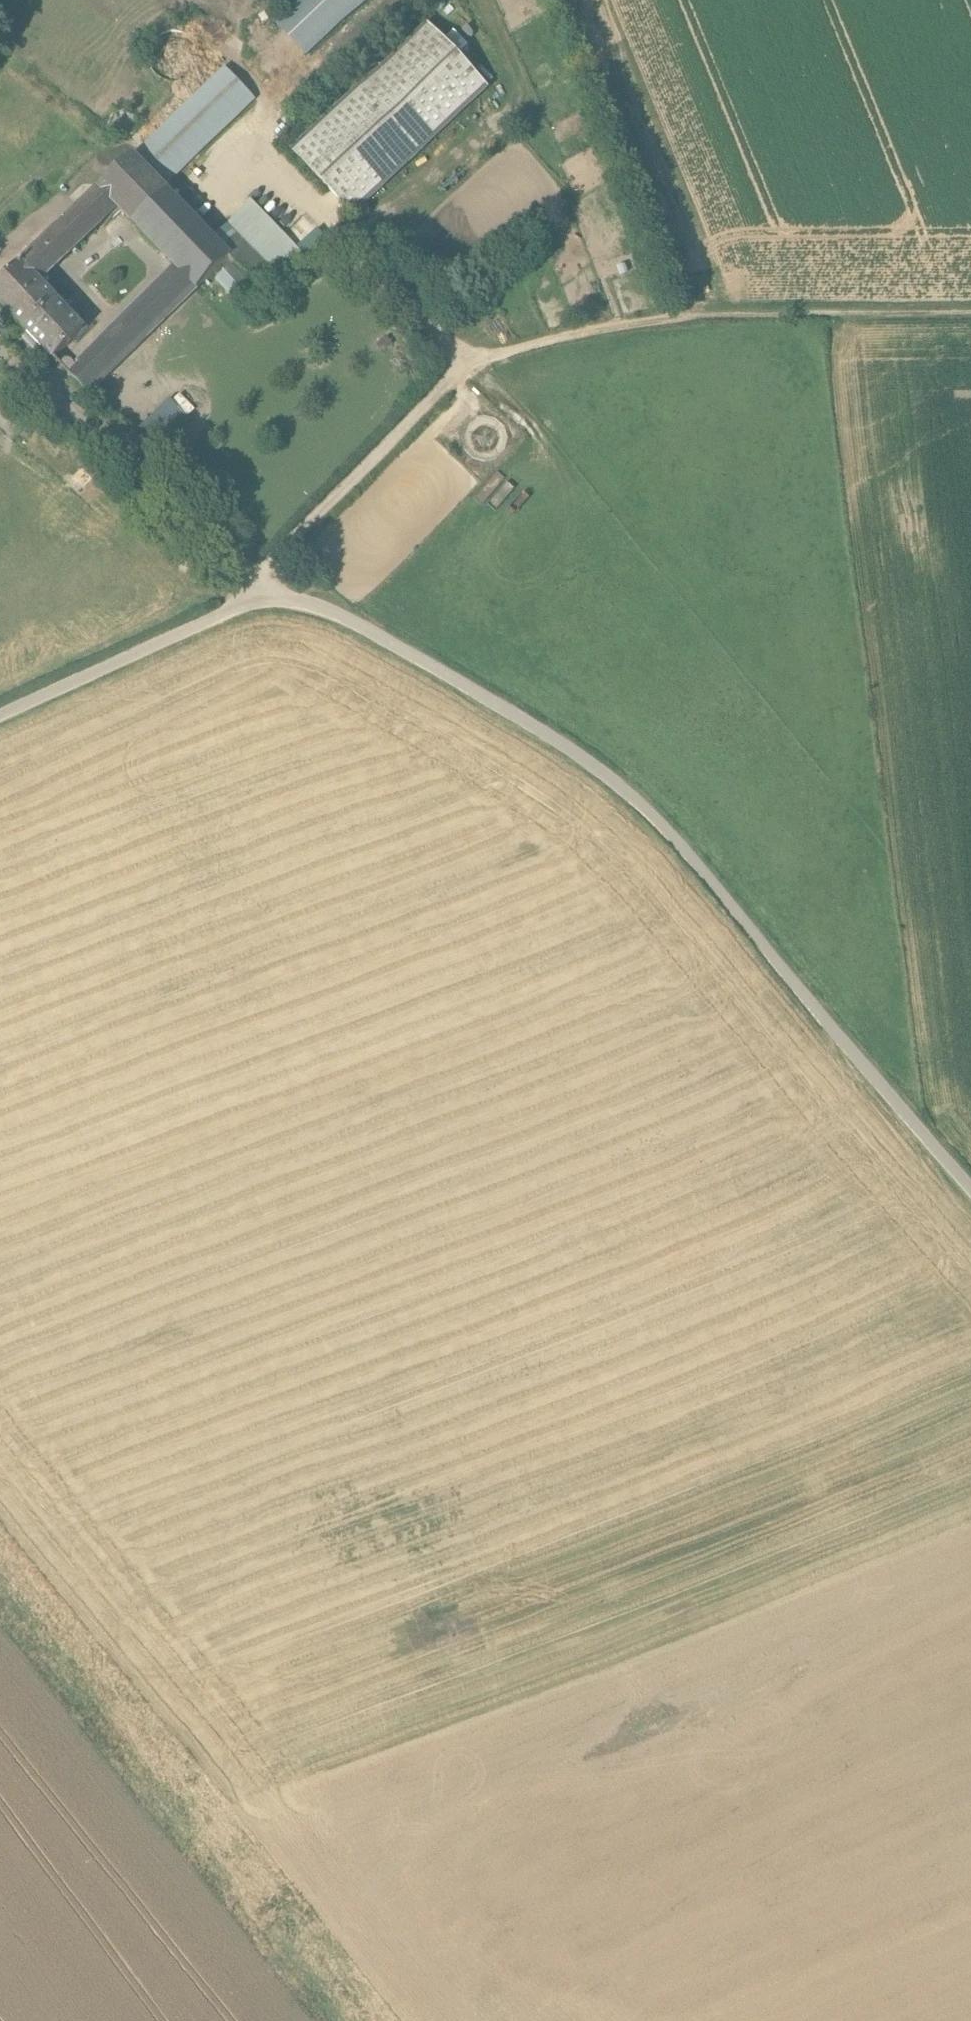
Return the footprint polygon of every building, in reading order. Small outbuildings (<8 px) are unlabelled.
[(275,35),(308,70),(381,0),(312,0),(275,35)] [(429,40),(296,167),(354,228),(488,101),(429,40)] [(199,78),(201,68),(199,58),(193,50),(185,44),(175,42),(165,44),(157,50),(151,58),(150,68),(152,78),(157,86),(166,92),(175,93),(185,91),(193,86),(199,78)] [(226,82),(134,169),(168,204),(167,194),(254,111),(226,82)] [(138,141),(139,136),(137,130),(134,125),(130,122),(124,121),(118,122),(114,125),(111,130),(110,136),(111,141),(114,146),(119,149),(124,150),(130,149),(134,146),(138,141)] [(134,169),(100,201),(119,221),(177,281),(179,283),(199,303),(231,272),(232,271),(210,248),(168,204),(134,169)] [(100,201),(22,275),(40,295),(119,221),(100,201)] [(252,217),(224,245),(219,240),(210,248),(232,271),(231,272),(270,313),(309,276),(252,217)] [(320,247),(302,263),(310,273),(329,257),(320,247)] [(21,275),(0,296),(0,314),(55,371),(85,343),(40,295),(22,275),(21,275)] [(234,281),(219,295),(247,324),(261,310),(234,281)] [(179,283),(70,387),(90,409),(199,303),(179,283)] [(166,468),(199,431),(176,410),(143,447),(166,468)]
